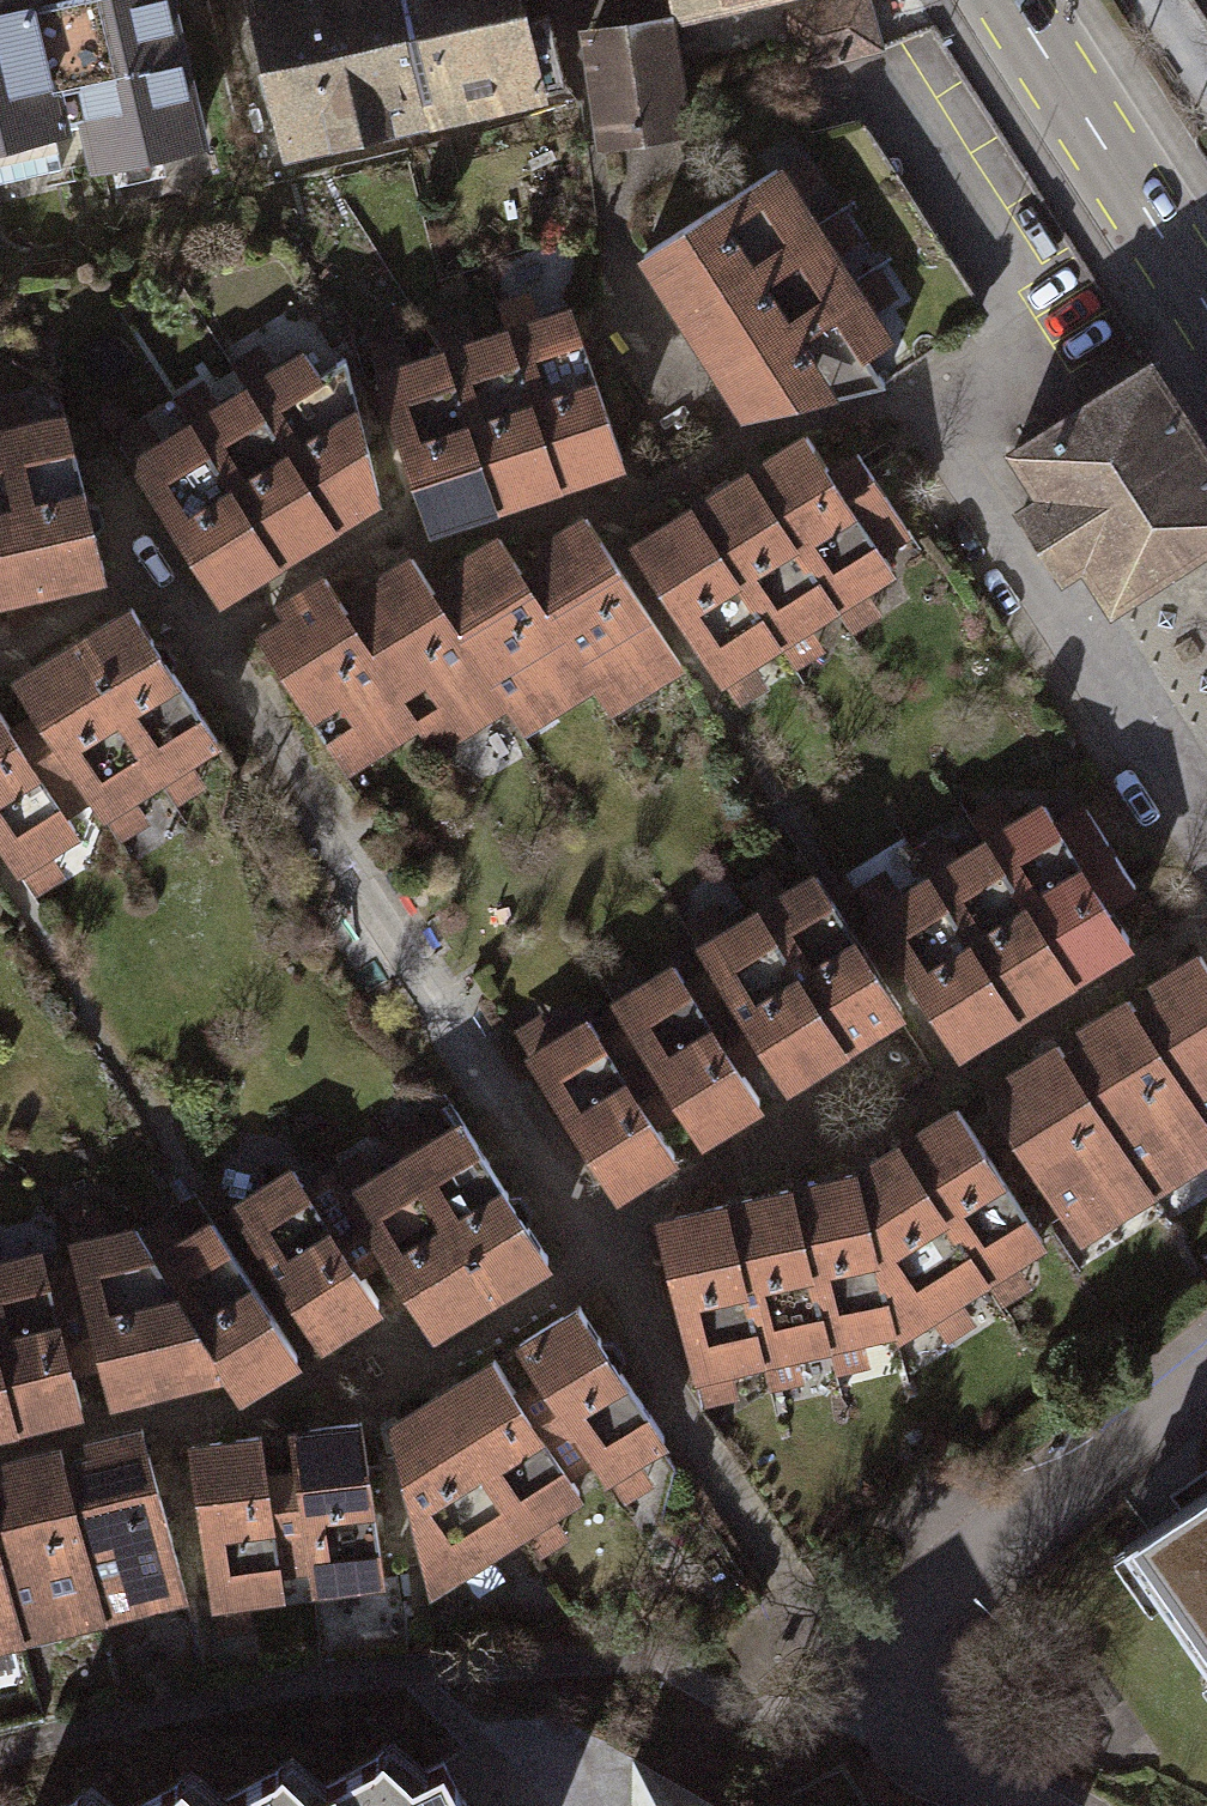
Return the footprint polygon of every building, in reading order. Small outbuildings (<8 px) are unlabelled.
[(88,125),(104,179),(214,147),(172,0),(0,0),(0,150),(88,125)] [(294,159),(541,102),(518,0),(257,0),(294,159)] [(678,18),(748,0),(675,0),(678,18)] [(796,24),(824,81),(895,47),(872,0),(845,0),(796,24)] [(671,22),(590,27),(596,149),(678,144),(671,22)] [(799,155),(634,257),(741,424),(885,395),(940,352),(799,155)] [(566,303),(370,366),(425,533),(620,469),(566,303)] [(335,324),(119,460),(213,607),(377,502),(335,324)] [(993,451),(1089,621),(1206,555),(1206,496),(1136,371),(993,451)] [(103,576),(62,412),(0,427),(0,601),(103,576)] [(800,429),(621,544),(733,717),(773,691),(758,668),(784,651),(797,670),(823,653),(809,633),(839,614),(852,635),(875,620),(862,600),(896,578),(885,561),(911,544),(850,449),(824,465),(800,429)] [(280,615),(249,634),(340,778),(415,730),(432,754),(506,711),(523,738),(592,695),(610,720),(684,671),(578,513),(531,542),(539,557),(517,569),(492,534),(443,563),(452,577),(431,590),(406,554),(357,583),(366,598),(344,611),(317,572),(269,599),(280,615)] [(30,899),(62,878),(47,856),(78,836),(65,815),(86,801),(116,846),(147,825),(132,802),(159,784),(174,808),(205,788),(192,769),(227,745),(124,590),(0,671),(0,672),(25,711),(2,726),(0,722),(0,852),(30,899)] [(1034,800),(861,915),(957,1057),(1126,944),(1105,912),(1132,894),(1071,802),(1046,819),(1034,800)] [(583,1020),(526,1057),(614,1193),(669,1158),(649,1129),(671,1115),(691,1146),(758,1102),(739,1072),(757,1060),(777,1091),(899,1013),(809,874),(691,949),(703,967),(684,979),(673,963),(607,1005),(619,1024),(596,1039),(583,1020)] [(1206,1170),(1206,974),(1190,948),(1141,979),(1152,996),(1132,1009),(1123,994),(1074,1026),(1084,1042),(1058,1058),(1049,1044),(1000,1075),(1009,1089),(985,1104),(1079,1251),(1206,1170)] [(1049,1252),(947,1104),(853,1168),(650,1216),(690,1393),(907,1344),(1049,1252)] [(290,1168),(227,1208),(318,1354),(381,1312),(358,1276),(379,1264),(433,1341),(551,1265),(457,1122),(315,1208),(290,1168)] [(132,1225),(65,1242),(108,1405),(216,1377),(236,1408),(301,1365),(204,1219),(151,1254),(132,1225)] [(79,1417),(40,1252),(0,1261),(0,1434),(79,1417)] [(486,1355),(378,1424),(425,1601),(666,1449),(569,1304),(505,1343),(515,1359),(497,1370),(486,1355)] [(383,1585),(357,1413),(279,1425),(282,1444),(263,1447),(260,1428),(182,1440),(209,1615),(285,1603),(281,1577),(302,1574),(305,1597),(383,1585)] [(178,1616),(130,1427),(75,1441),(79,1455),(55,1462),(52,1449),(0,1462),(0,1661),(178,1616)] [(1116,1564),(1206,1690),(1206,1499),(1116,1564)] [(673,1748),(568,1798),(572,1805),(702,1805),(673,1748)] [(451,1767),(417,1782),(388,1755),(377,1767),(317,1797),(286,1770),(277,1780),(231,1805),(471,1805),(451,1767)] [(186,1785),(177,1792),(153,1805),(210,1805),(186,1785)]
